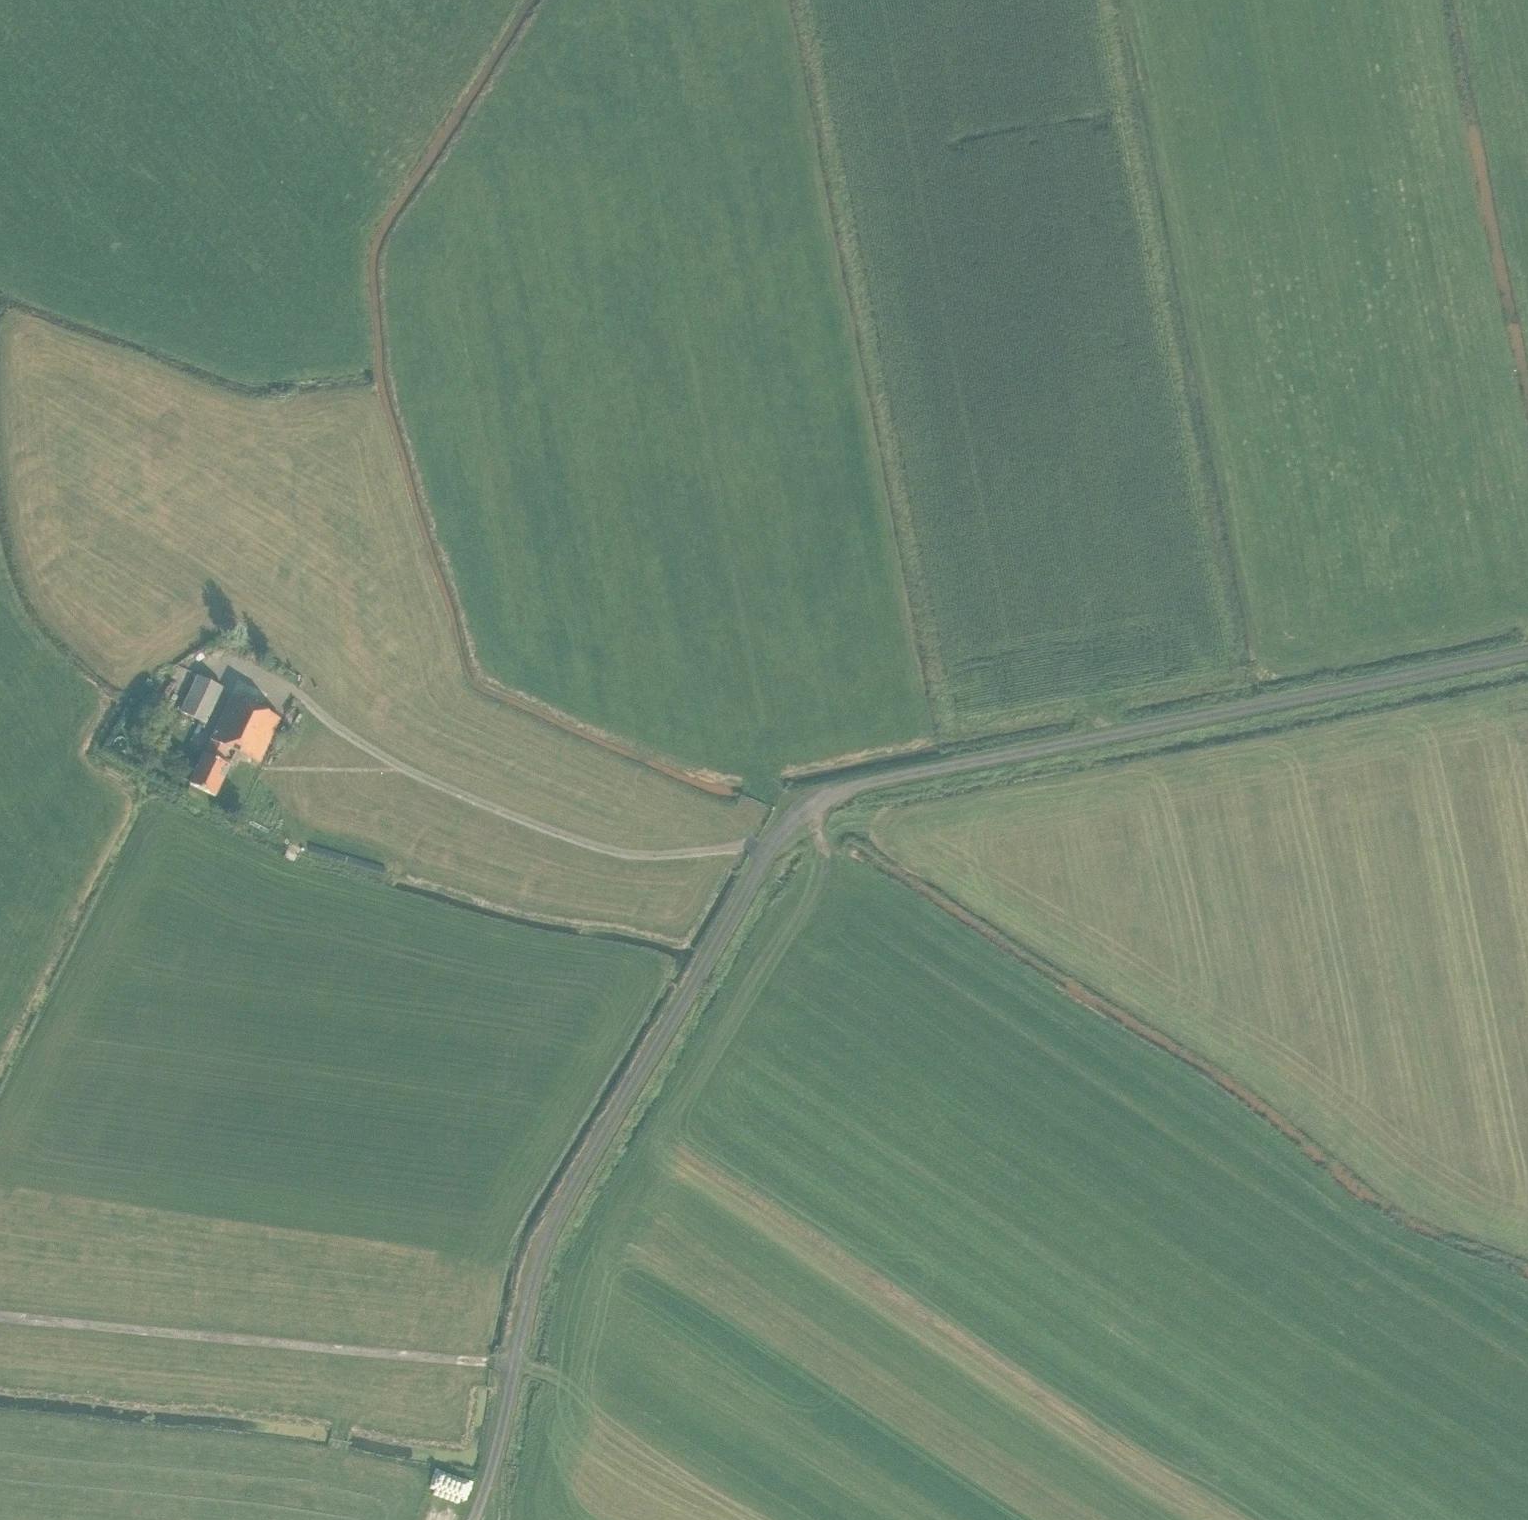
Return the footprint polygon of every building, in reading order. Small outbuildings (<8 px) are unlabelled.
[(222,687),(198,675),(181,711),(206,723),(222,687)] [(229,766),(223,763),(229,749),(258,762),(279,718),(231,695),(210,740),(211,740),(204,754),(203,754),(189,785),(214,796),(229,766)]
